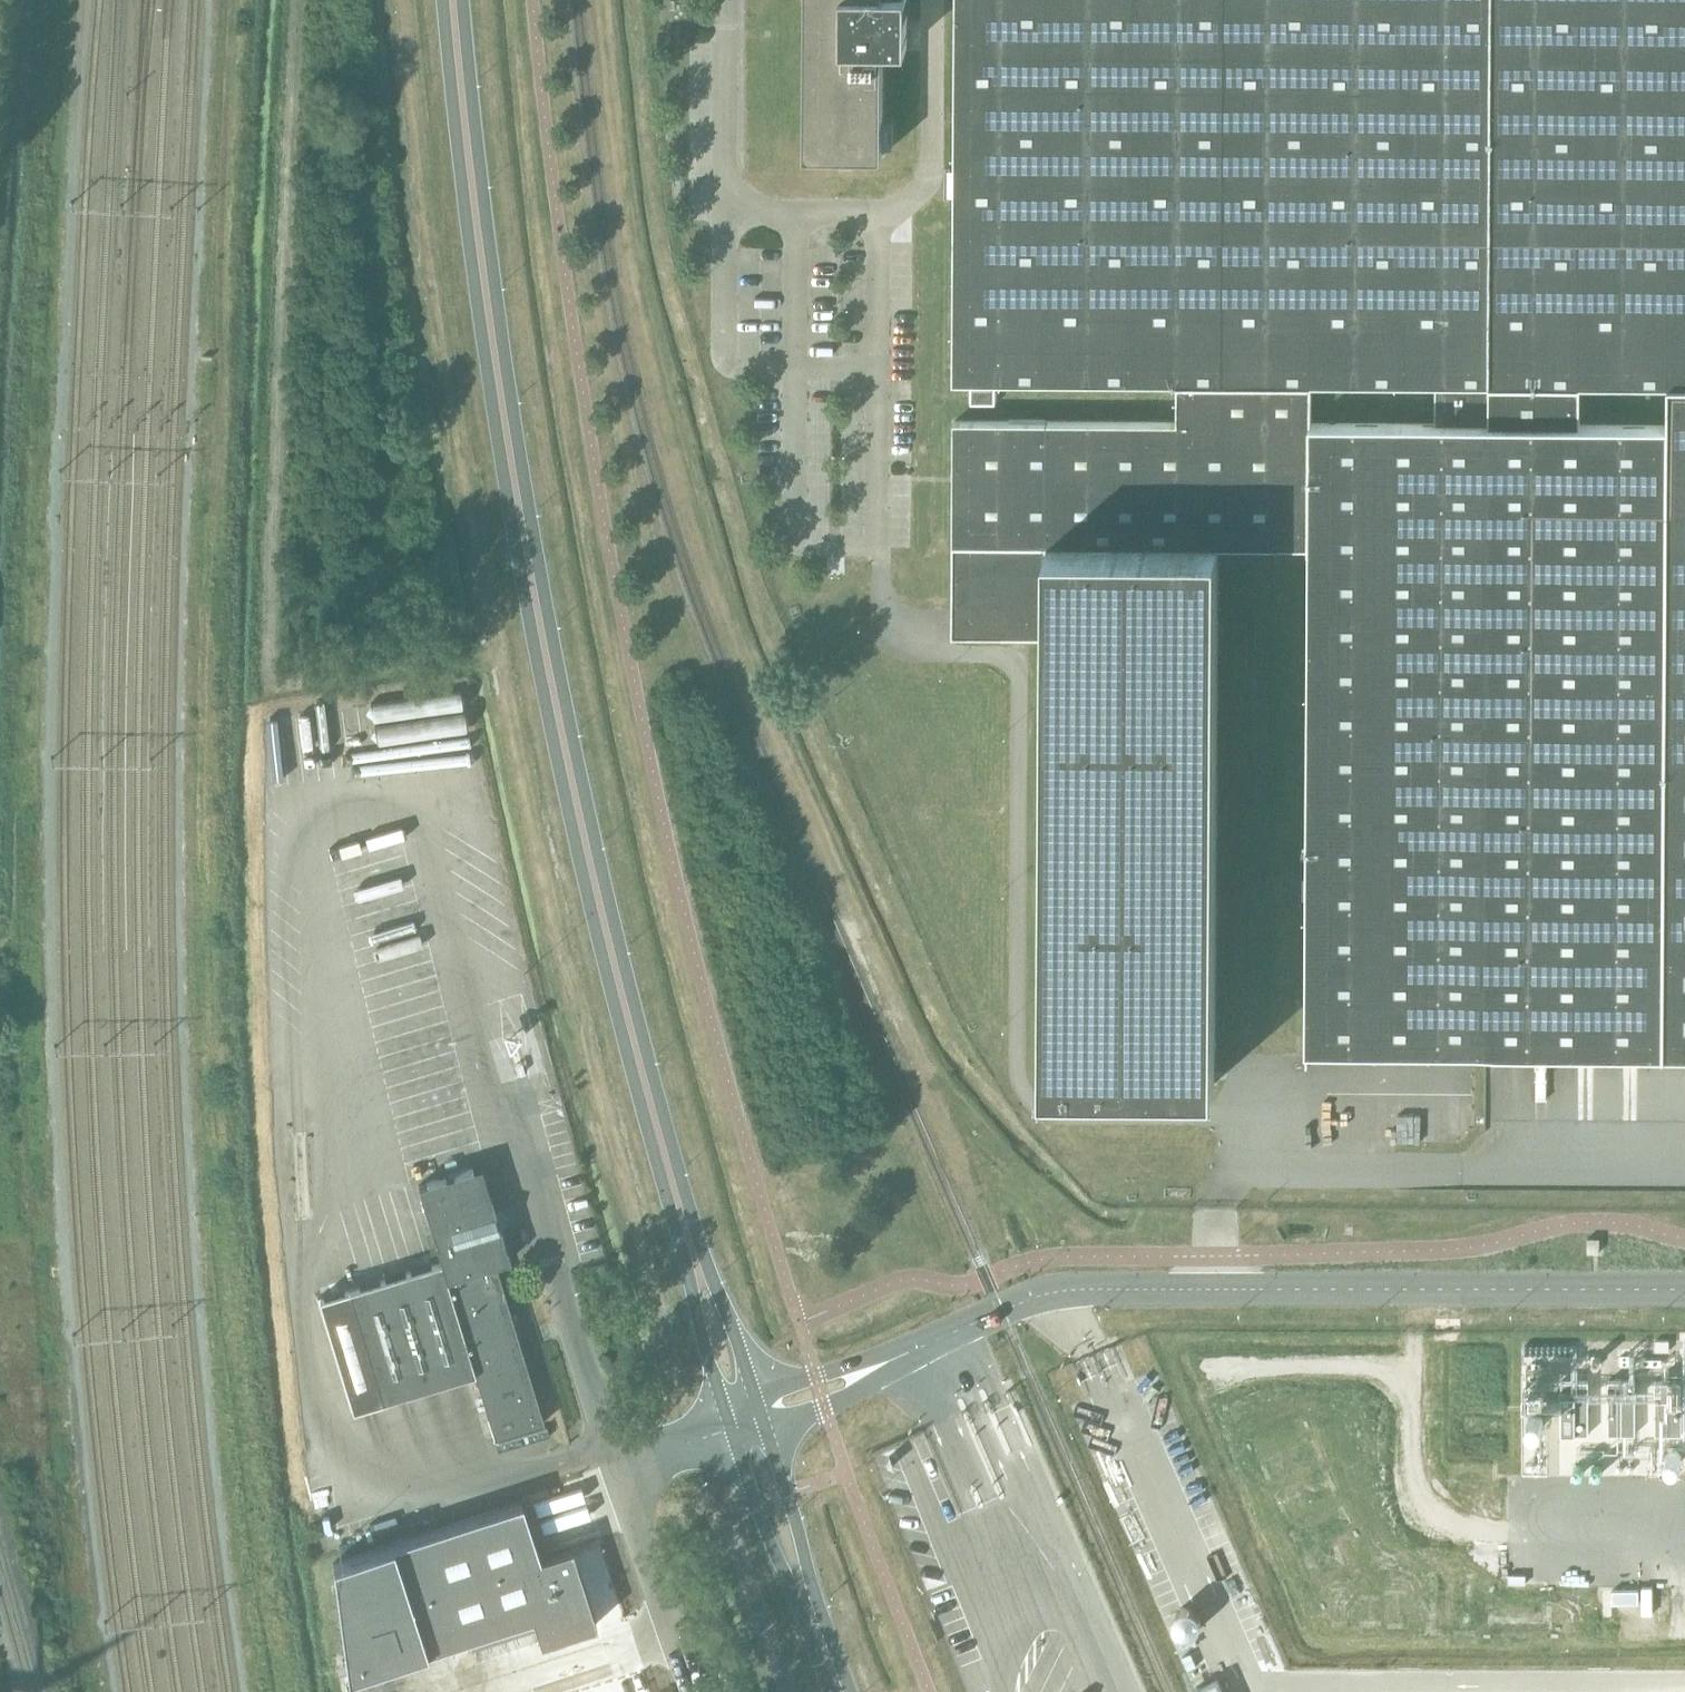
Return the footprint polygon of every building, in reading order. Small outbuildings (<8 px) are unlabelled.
[(808,154),(882,154),(882,47),(906,47),(906,0),(809,0),(808,154)] [(1044,1082),(1215,1083),(1218,545),(1309,546),(1306,1049),(1684,1051),(1684,0),(955,0),(954,378),(971,378),(971,403),(995,403),(995,378),(1177,379),(1177,422),(954,420),(953,543),(1047,544),(1044,1082)] [(543,1422),(495,1264),(509,1259),(500,1226),(503,1225),(500,1212),(496,1213),(491,1196),(490,1196),(481,1165),(473,1168),(472,1168),(426,1182),(418,1185),(420,1192),(420,1193),(440,1260),(318,1297),(352,1410),(475,1373),(482,1396),(474,1399),(478,1413),(486,1410),(494,1437),(543,1422)] [(1600,1251),(1600,1238),(1600,1237),(1599,1237),(1589,1237),(1588,1237),(1588,1251),(1599,1251),(1600,1251)] [(525,1493),(541,1551),(573,1543),(567,1520),(584,1515),(574,1480),(525,1493)] [(327,1558),(345,1691),(652,1691),(601,1536),(540,1556),(521,1495),(327,1558)]
